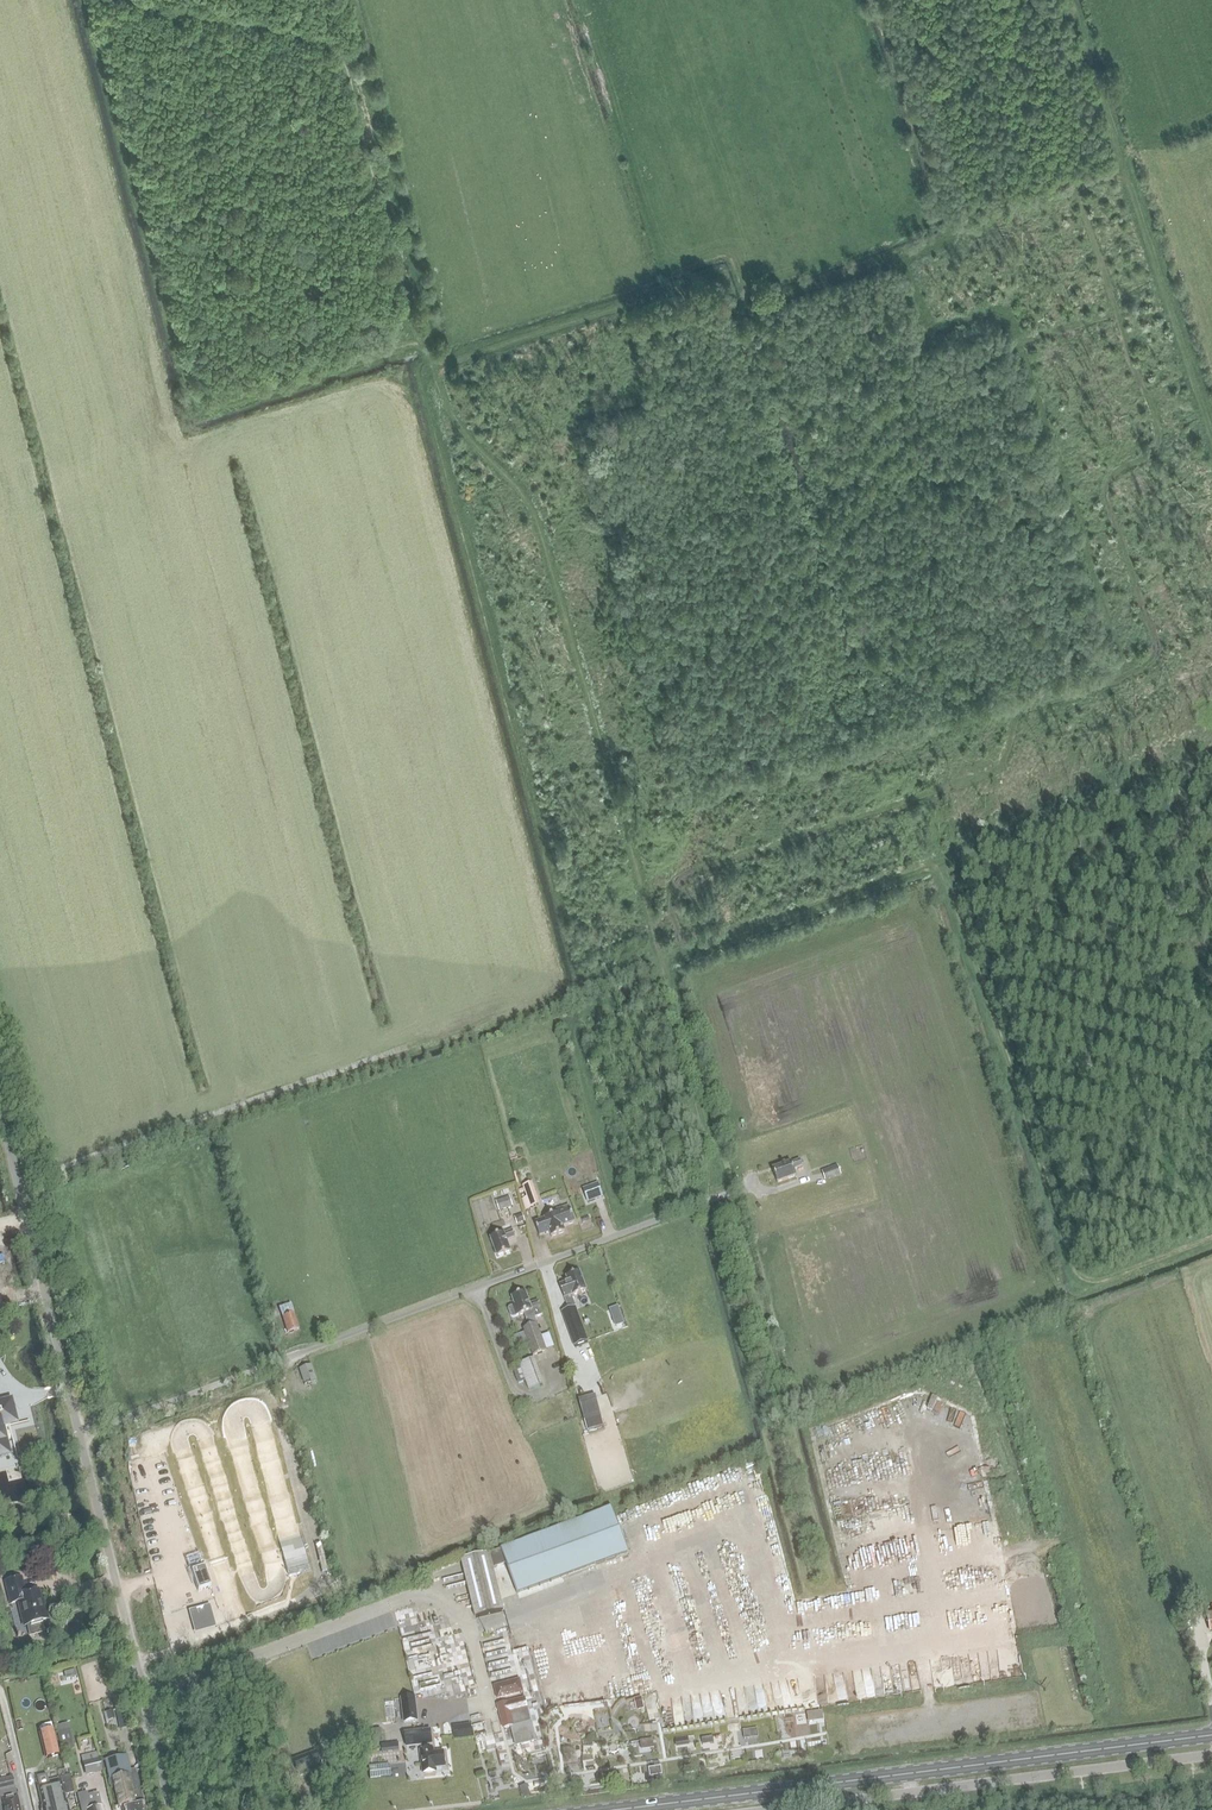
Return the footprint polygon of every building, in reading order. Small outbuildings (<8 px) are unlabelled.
[(802,1166),(800,1159),(772,1169),(777,1183),(796,1176),(794,1169),(802,1166)] [(836,1165),(822,1170),(826,1179),(839,1174),(836,1165)] [(531,1207),(538,1204),(530,1184),(523,1186),(531,1207)] [(509,1197),(495,1201),(498,1211),(512,1207),(509,1197)] [(549,1232),(551,1237),(565,1232),(563,1227),(575,1222),(569,1205),(556,1210),(557,1213),(544,1218),(534,1222),(539,1236),(549,1232)] [(516,1216),(519,1224),(525,1222),(522,1214),(516,1216)] [(503,1233),(490,1238),(497,1257),(510,1252),(506,1240),(515,1237),(512,1230),(503,1233)] [(569,1309),(561,1311),(569,1332),(574,1346),(588,1341),(572,1296),(586,1290),(579,1272),(566,1277),(568,1282),(559,1285),(564,1298),(565,1298),(569,1309)] [(509,1307),(508,1309),(511,1316),(513,1317),(518,1315),(524,1314),(526,1321),(527,1321),(529,1327),(523,1329),(525,1332),(529,1343),(533,1355),(547,1350),(537,1324),(535,1318),(543,1315),(540,1307),(538,1300),(530,1303),(525,1292),(511,1297),(515,1305),(509,1307)] [(290,1304),(279,1308),(287,1333),(299,1329),(290,1304)] [(610,1309),(613,1318),(621,1315),(618,1307),(610,1309)] [(543,1385),(534,1358),(518,1363),(520,1367),(513,1370),(518,1384),(525,1381),(529,1390),(543,1385)] [(316,1380),(311,1364),(298,1368),(304,1384),(316,1380)] [(599,1391),(608,1388),(604,1376),(595,1379),(599,1391)] [(604,1426),(596,1395),(579,1400),(587,1431),(604,1426)] [(13,1417),(13,1416),(14,1414),(13,1412),(13,1411),(13,1410),(12,1409),(11,1408),(11,1407),(10,1407),(9,1404),(0,1406),(0,1424),(13,1421),(12,1417),(13,1417)] [(819,1426),(819,1431),(812,1432),(813,1439),(847,1437),(846,1425),(819,1426)] [(629,1553),(612,1507),(500,1549),(489,1553),(461,1560),(475,1618),(503,1611),(493,1570),(506,1565),(517,1594),(629,1553)] [(204,1567),(191,1572),(196,1584),(198,1591),(211,1587),(204,1567)] [(24,1594),(20,1579),(5,1582),(10,1603),(18,1601),(24,1625),(47,1620),(44,1608),(42,1609),(37,1591),(24,1594)] [(211,1604),(190,1611),(197,1633),(218,1626),(211,1604)] [(180,1605),(166,1609),(175,1637),(189,1632),(180,1605)] [(450,1693),(465,1690),(459,1662),(444,1665),(441,1651),(435,1652),(433,1643),(413,1647),(412,1639),(405,1641),(415,1686),(421,1684),(423,1695),(450,1690),(450,1693)] [(523,1692),(519,1679),(494,1686),(497,1698),(523,1692)] [(112,1697),(115,1711),(124,1708),(120,1695),(112,1697)] [(414,1697),(400,1699),(403,1722),(417,1721),(414,1697)] [(499,1704),(505,1728),(531,1721),(525,1698),(499,1704)] [(380,1721),(389,1720),(387,1700),(378,1700),(380,1721)] [(113,1710),(106,1712),(108,1721),(115,1719),(113,1710)] [(809,1721),(825,1720),(825,1711),(809,1711),(809,1721)] [(806,1714),(779,1715),(780,1737),(797,1736),(796,1725),(807,1724),(806,1714)] [(457,1739),(474,1736),(472,1723),(454,1727),(457,1739)] [(744,1730),(746,1738),(760,1736),(759,1727),(744,1730)] [(381,1729),(369,1730),(370,1743),(382,1742),(381,1729)] [(40,1733),(46,1759),(59,1756),(53,1730),(40,1733)] [(433,1752),(432,1749),(430,1749),(429,1744),(432,1744),(430,1730),(404,1733),(406,1747),(421,1746),(421,1750),(420,1751),(423,1773),(435,1772),(434,1768),(445,1767),(443,1751),(433,1752)] [(70,1731),(57,1734),(61,1752),(74,1749),(70,1731)] [(689,1735),(677,1737),(679,1747),(691,1744),(689,1735)] [(708,1738),(709,1747),(725,1746),(725,1737),(708,1738)] [(384,1751),(400,1749),(399,1741),(383,1743),(384,1751)] [(321,1768),(315,1751),(293,1760),(299,1776),(321,1768)] [(131,1774),(126,1756),(106,1761),(111,1779),(113,1778),(120,1807),(123,1806),(124,1809),(145,1809),(136,1773),(131,1774)] [(99,1759),(84,1762),(87,1775),(102,1771),(99,1759)] [(650,1764),(652,1777),(664,1775),(662,1762),(650,1764)] [(371,1778),(393,1777),(392,1764),(371,1765),(371,1778)] [(335,1771),(338,1774),(343,1773),(344,1769),(341,1765),(336,1766),(335,1771)] [(48,1773),(38,1775),(40,1785),(50,1783),(48,1773)] [(70,1775),(59,1778),(60,1782),(61,1781),(62,1784),(63,1784),(66,1795),(74,1793),(70,1775)] [(13,1778),(0,1781),(0,1809),(20,1809),(13,1778)] [(50,1784),(57,1809),(70,1809),(67,1801),(66,1801),(62,1784),(61,1781),(60,1782),(50,1784)] [(38,1787),(43,1807),(42,1807),(43,1809),(57,1809),(50,1784),(38,1787)] [(78,1795),(81,1804),(82,1809),(103,1809),(99,1793),(88,1796),(87,1793),(78,1795)]
